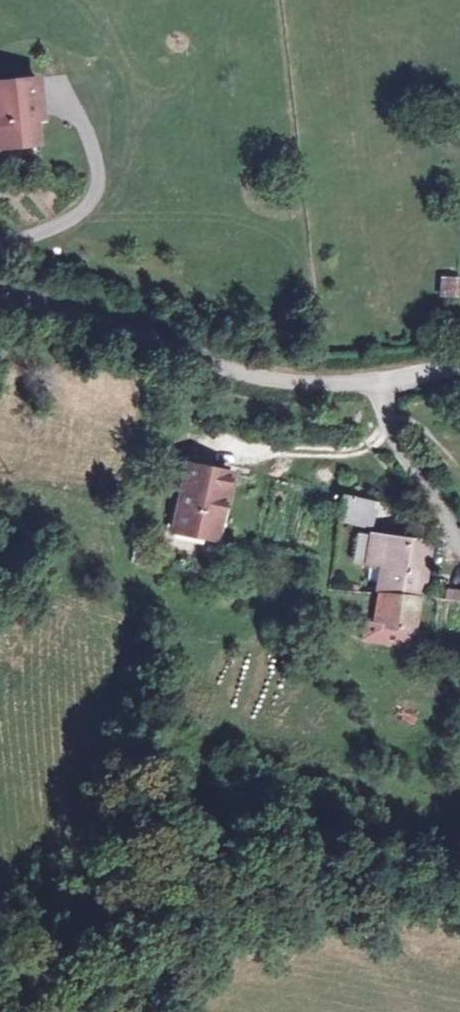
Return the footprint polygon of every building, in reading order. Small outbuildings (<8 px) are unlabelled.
[(0,80),(0,148),(43,146),(39,78),(0,80)] [(438,274),(438,295),(459,295),(459,274),(438,274)] [(234,466),(179,457),(165,537),(220,546),(234,466)] [(381,500),(346,492),(340,517),(375,525),(381,500)] [(427,541),(361,535),(358,563),(376,565),(370,622),(418,627),(427,541)] [(444,600),(459,600),(459,589),(444,589),(444,600)]
